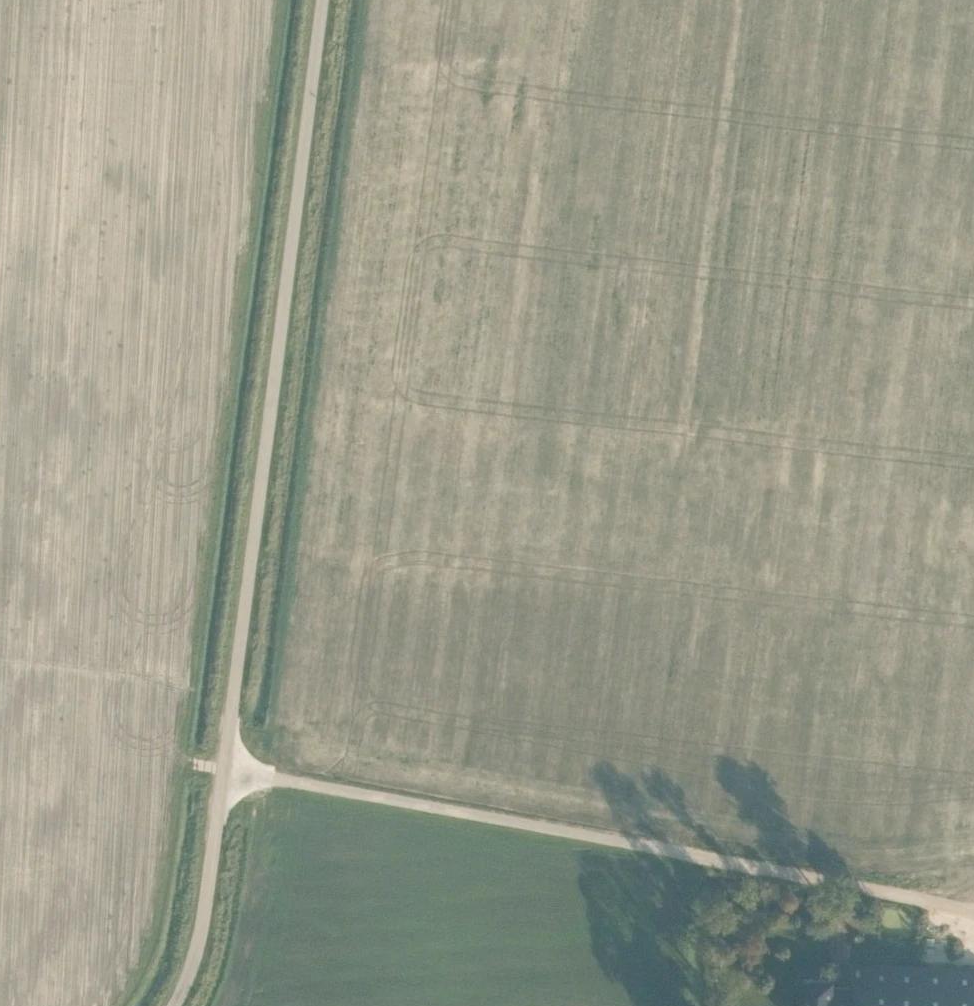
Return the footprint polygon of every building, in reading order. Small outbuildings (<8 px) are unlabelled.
[(851,963),(850,985),(832,984),(833,977),(803,976),(802,1005),(973,1005),(973,969),(851,963)]
